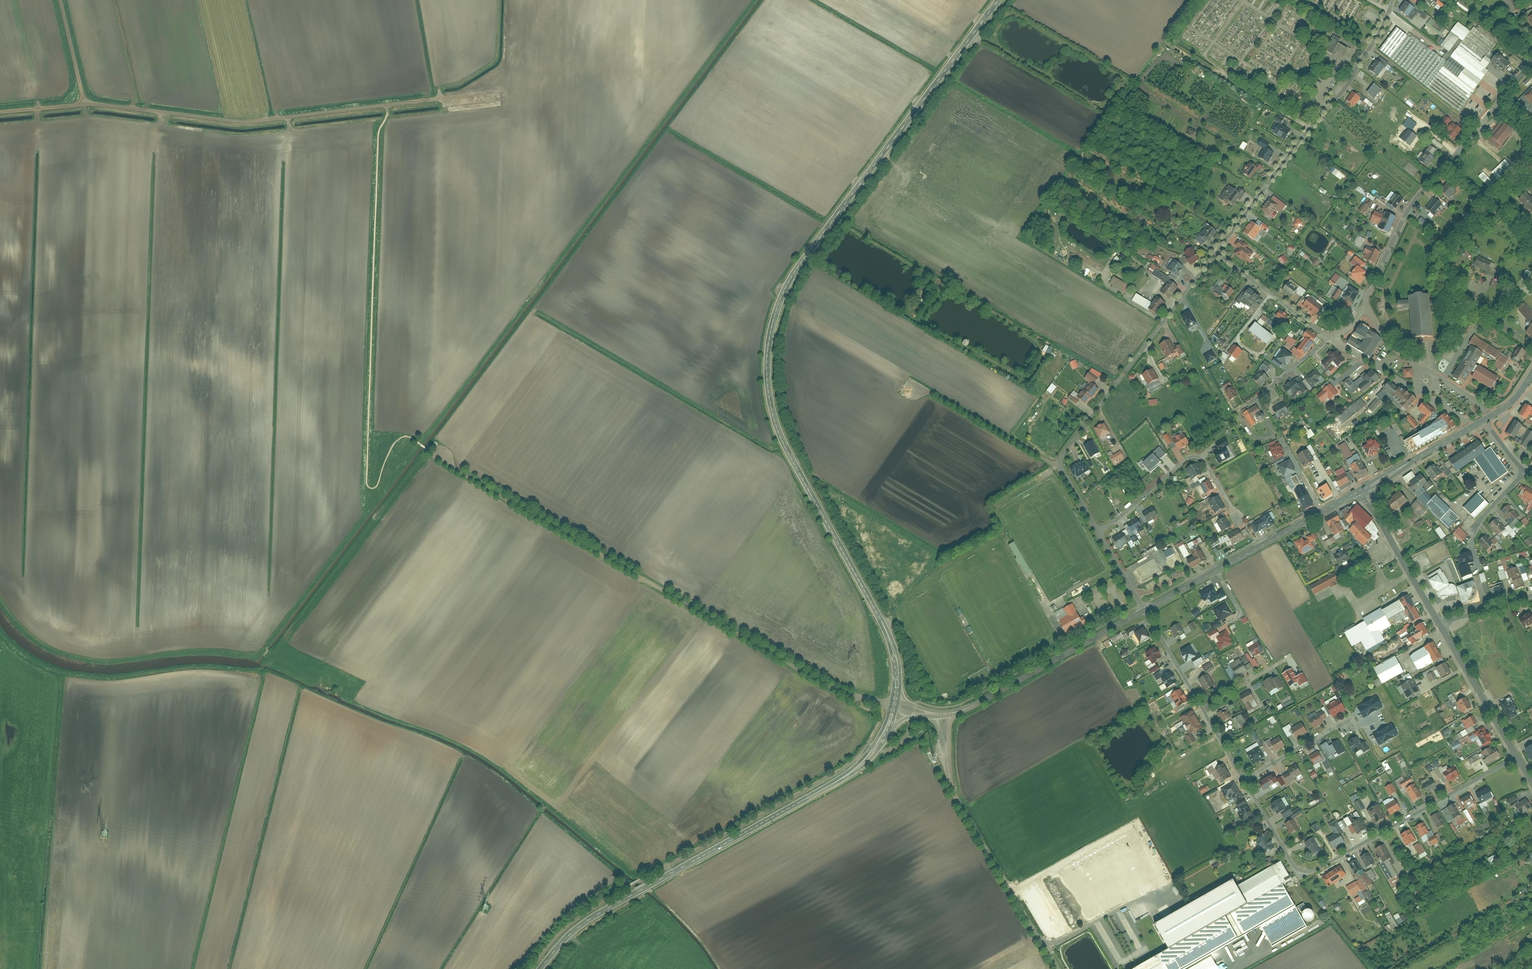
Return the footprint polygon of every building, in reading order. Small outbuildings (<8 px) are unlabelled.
[(1506,1),(1510,15),(1517,12),(1513,0),(1509,0),(1506,1)] [(1457,4),(1467,13),(1470,10),(1460,1),(1457,4)] [(1433,2),(1430,5),(1439,12),(1442,9),(1433,2)] [(1404,5),(1398,13),(1406,19),(1412,11),(1404,5)] [(1401,25),(1381,51),(1417,79),(1437,54),(1434,52),(1438,48),(1396,14),(1393,18),(1401,25)] [(1520,15),(1514,18),(1516,23),(1523,20),(1520,15)] [(1426,25),(1441,35),(1445,30),(1430,19),(1426,25)] [(1418,81),(1459,113),(1474,93),(1472,91),(1488,71),(1484,68),(1488,62),(1482,57),(1496,40),(1478,26),(1444,68),(1434,61),(1418,81)] [(1344,55),(1349,47),(1338,41),(1340,39),(1334,35),(1326,47),(1332,51),(1334,48),(1344,55)] [(1443,47),(1448,51),(1457,40),(1451,35),(1443,47)] [(1500,54),(1494,60),(1508,74),(1522,60),(1517,54),(1509,63),(1500,54)] [(1391,70),(1376,59),(1367,72),(1374,77),(1380,70),(1387,75),(1391,70)] [(1374,85),(1367,94),(1375,100),(1382,91),(1374,85)] [(1351,93),(1344,102),(1353,109),(1358,102),(1361,105),(1364,101),(1356,94),(1355,96),(1351,93)] [(1409,99),(1405,104),(1411,108),(1414,104),(1409,99)] [(1439,124),(1433,120),(1430,124),(1435,129),(1439,124)] [(1447,131),(1442,137),(1449,141),(1458,129),(1446,120),(1441,127),(1447,131)] [(1490,140),(1499,147),(1513,128),(1504,121),(1490,140)] [(1194,136),(1197,130),(1189,126),(1186,131),(1194,136)] [(1280,126),(1274,134),(1286,141),(1291,133),(1280,126)] [(1409,147),(1417,138),(1409,132),(1404,138),(1402,136),(1400,140),(1409,147)] [(1239,149),(1243,151),(1247,145),(1242,143),(1239,149)] [(1274,154),(1268,150),(1262,158),(1268,162),(1274,154)] [(1420,163),(1427,168),(1434,159),(1426,154),(1424,157),(1421,154),(1418,158),(1421,161),(1420,163)] [(1500,183),(1514,169),(1505,160),(1491,174),(1500,183)] [(1243,174),(1250,180),(1258,169),(1250,164),(1243,174)] [(1335,170),(1331,174),(1340,181),(1343,176),(1335,170)] [(1491,191),(1496,186),(1482,173),(1478,177),(1491,191)] [(1455,189),(1448,183),(1443,190),(1449,195),(1455,189)] [(1234,204),(1240,195),(1228,186),(1217,200),(1224,205),(1228,200),(1234,204)] [(1531,209),(1531,187),(1521,198),(1531,209)] [(1382,198),(1380,201),(1386,206),(1387,204),(1391,207),(1398,197),(1392,192),(1386,200),(1382,198)] [(1282,201),(1275,195),(1271,201),(1268,199),(1261,209),(1273,218),(1276,214),(1272,211),(1277,205),(1281,208),(1284,205),(1281,203),(1282,201)] [(1424,210),(1431,217),(1443,205),(1435,198),(1424,210)] [(1368,207),(1364,204),(1358,212),(1361,215),(1368,207)] [(1387,233),(1394,218),(1385,214),(1383,219),(1374,215),(1371,223),(1380,227),(1379,230),(1387,233)] [(1297,230),(1303,223),(1297,219),(1292,226),(1297,230)] [(1251,224),(1244,234),(1253,240),(1260,231),(1251,224)] [(1209,225),(1199,238),(1207,243),(1217,230),(1209,225)] [(1359,238),(1355,246),(1360,248),(1364,240),(1359,238)] [(1241,250),(1238,253),(1245,260),(1251,253),(1246,249),(1249,245),(1245,240),(1243,243),(1239,239),(1234,244),(1240,250),(1241,250)] [(1363,253),(1366,255),(1363,259),(1371,264),(1377,252),(1367,246),(1363,253)] [(1196,260),(1190,249),(1183,253),(1186,258),(1182,260),(1185,266),(1196,260)] [(1164,261),(1149,254),(1146,258),(1161,266),(1164,261)] [(1278,260),(1282,266),(1288,261),(1283,256),(1278,260)] [(1350,264),(1356,269),(1357,267),(1360,269),(1365,264),(1356,257),(1350,264)] [(1491,265),(1478,258),(1474,266),(1486,272),(1486,274),(1494,278),(1498,272),(1489,268),(1491,265)] [(1184,266),(1181,261),(1178,262),(1181,267),(1172,272),(1176,280),(1186,274),(1182,267),(1184,266)] [(1079,266),(1076,272),(1093,281),(1096,276),(1079,266)] [(1356,269),(1350,278),(1360,285),(1368,275),(1360,269),(1357,267),(1356,269)] [(1176,283),(1155,269),(1151,276),(1165,286),(1160,293),(1167,298),(1176,283)] [(1336,274),(1331,280),(1336,284),(1341,278),(1336,274)] [(1114,278),(1111,283),(1126,292),(1129,287),(1114,278)] [(1495,290),(1497,284),(1491,282),(1489,287),(1495,290)] [(1287,284),(1281,291),(1290,299),(1295,293),(1299,297),(1305,290),(1296,283),(1293,288),(1287,284)] [(1217,284),(1211,290),(1221,299),(1225,294),(1229,297),(1234,292),(1226,286),(1224,289),(1217,284)] [(1359,293),(1350,288),(1343,298),(1353,304),(1359,293)] [(1239,300),(1252,311),(1257,305),(1255,302),(1259,297),(1248,289),(1239,300)] [(1337,289),(1331,297),(1336,300),(1342,292),(1337,289)] [(1136,295),(1132,302),(1154,316),(1163,301),(1156,297),(1151,305),(1136,295)] [(1410,310),(1411,338),(1432,336),(1430,308),(1437,308),(1437,301),(1429,301),(1429,295),(1408,296),(1408,301),(1402,301),(1402,302),(1402,308),(1402,311),(1410,310)] [(1306,306),(1303,309),(1314,317),(1319,311),(1320,312),(1323,309),(1308,297),(1303,303),(1306,306)] [(1346,315),(1353,304),(1343,298),(1337,309),(1346,315)] [(1525,303),(1517,310),(1527,323),(1526,325),(1529,327),(1526,331),(1531,335),(1531,311),(1525,303)] [(1197,325),(1189,312),(1181,316),(1189,329),(1197,325)] [(1281,312),(1275,318),(1284,325),(1289,319),(1281,312)] [(1277,325),(1263,314),(1261,318),(1274,328),(1277,325)] [(1471,321),(1462,335),(1466,338),(1472,329),(1475,331),(1478,326),(1471,321)] [(1272,338),(1256,324),(1250,332),(1266,345),(1272,338)] [(1346,344),(1369,358),(1380,340),(1357,326),(1346,344)] [(1303,337),(1306,340),(1297,351),(1302,355),(1304,356),(1313,344),(1316,346),(1320,341),(1308,332),(1303,337)] [(1296,342),(1289,337),(1285,342),(1293,348),(1296,342)] [(1219,339),(1216,344),(1222,348),(1225,343),(1219,339)] [(1474,364),(1480,356),(1481,354),(1491,360),(1489,363),(1495,367),(1494,369),(1501,372),(1509,358),(1476,339),(1452,376),(1464,384),(1468,378),(1492,391),(1498,379),(1474,364)] [(1176,358),(1183,354),(1179,346),(1174,349),(1169,340),(1159,346),(1166,358),(1174,353),(1176,358)] [(1227,353),(1236,361),(1244,352),(1234,344),(1227,353)] [(1041,352),(1048,356),(1052,349),(1044,345),(1041,352)] [(1294,349),(1291,352),(1299,358),(1302,355),(1297,351),(1294,349)] [(1513,358),(1520,362),(1525,353),(1519,349),(1513,358)] [(1202,355),(1206,364),(1216,360),(1212,351),(1202,355)] [(1292,358),(1283,351),(1277,359),(1286,366),(1292,358)] [(1336,351),(1323,361),(1328,367),(1333,363),(1335,366),(1343,360),(1336,351)] [(1223,353),(1219,358),(1223,362),(1228,356),(1223,353)] [(1074,361),(1069,363),(1072,371),(1077,369),(1074,361)] [(1162,363),(1158,366),(1161,371),(1166,369),(1162,363)] [(1253,381),(1259,387),(1267,378),(1265,376),(1269,371),(1263,366),(1260,370),(1262,372),(1254,380),(1253,381)] [(1334,366),(1329,370),(1333,375),(1338,370),(1334,366)] [(1321,375),(1316,369),(1306,378),(1314,387),(1319,382),(1316,378),(1320,375),(1321,375)] [(1097,375),(1088,370),(1083,378),(1092,383),(1097,375)] [(1142,377),(1148,387),(1153,384),(1152,383),(1158,380),(1152,371),(1142,377)] [(1370,371),(1353,385),(1349,380),(1343,386),(1350,395),(1356,390),(1359,394),(1377,379),(1370,371)] [(1412,371),(1403,371),(1403,379),(1412,379),(1412,371)] [(1412,399),(1390,381),(1377,397),(1378,398),(1367,411),(1371,415),(1382,401),(1386,404),(1389,400),(1402,411),(1405,414),(1412,406),(1409,403),(1412,399)] [(1221,387),(1229,403),(1238,398),(1229,382),(1221,387)] [(1292,382),(1281,390),(1289,400),(1298,393),(1301,397),(1306,393),(1299,383),(1295,386),(1292,382)] [(1045,391),(1050,395),(1055,388),(1050,384),(1045,391)] [(1090,399),(1097,388),(1091,384),(1087,390),(1084,388),(1080,395),(1073,390),(1067,398),(1075,404),(1078,399),(1084,404),(1088,397),(1090,399)] [(1329,386),(1315,397),(1320,403),(1326,399),(1329,402),(1337,395),(1329,386)] [(1342,424),(1365,406),(1360,400),(1337,418),(1342,424)] [(1521,413),(1528,418),(1530,413),(1531,414),(1531,405),(1528,403),(1521,413)] [(1417,422),(1421,425),(1432,410),(1422,404),(1417,411),(1422,414),(1417,422)] [(1271,411),(1276,420),(1287,414),(1282,405),(1271,411)] [(1242,413),(1249,427),(1261,421),(1255,407),(1242,413)] [(1414,438),(1419,447),(1453,427),(1444,413),(1436,419),(1436,422),(1414,438)] [(1418,426),(1409,416),(1405,419),(1414,430),(1418,426)] [(1517,421),(1510,432),(1511,432),(1515,435),(1513,438),(1527,446),(1531,438),(1531,430),(1517,421)] [(1103,424),(1093,429),(1098,439),(1108,434),(1103,424)] [(1305,427),(1301,429),(1308,440),(1314,436),(1310,430),(1307,432),(1305,427)] [(1171,433),(1164,437),(1168,444),(1171,442),(1173,446),(1176,444),(1179,448),(1187,444),(1182,436),(1175,440),(1171,433)] [(1217,449),(1212,452),(1218,463),(1228,457),(1224,450),(1229,447),(1224,439),(1214,444),(1217,449)] [(1100,453),(1093,441),(1085,446),(1092,458),(1100,453)] [(1365,443),(1366,445),(1361,448),(1367,459),(1371,457),(1372,459),(1379,455),(1378,454),(1381,452),(1375,441),(1371,443),(1370,441),(1365,443)] [(1476,457),(1493,481),(1507,471),(1490,448),(1486,451),(1480,443),(1454,461),(1453,460),(1440,469),(1437,464),(1427,470),(1434,479),(1442,473),(1445,477),(1456,469),(1457,471),(1476,457)] [(1278,444),(1268,449),(1274,460),(1283,455),(1278,444)] [(1310,446),(1306,448),(1311,456),(1314,454),(1310,446)] [(1339,449),(1357,479),(1366,474),(1353,453),(1349,455),(1344,446),(1339,449)] [(1167,455),(1160,448),(1143,465),(1151,473),(1161,463),(1160,461),(1167,455)] [(1120,451),(1110,457),(1113,464),(1119,461),(1121,463),(1125,460),(1120,451)] [(1299,456),(1305,466),(1311,463),(1306,452),(1299,456)] [(1083,459),(1068,468),(1075,480),(1090,471),(1083,459)] [(1290,462),(1279,468),(1284,478),(1295,472),(1290,462)] [(1193,476),(1200,471),(1196,464),(1186,470),(1189,475),(1184,479),(1188,486),(1196,481),(1193,476)] [(1335,490),(1338,494),(1351,486),(1350,484),(1354,481),(1349,473),(1346,475),(1342,468),(1335,473),(1338,479),(1334,481),(1338,488),(1335,490)] [(1040,469),(1031,474),(1035,480),(1043,475),(1040,469)] [(1460,518),(1436,495),(1431,498),(1427,492),(1434,487),(1430,480),(1426,482),(1422,474),(1416,477),(1413,472),(1403,477),(1408,484),(1411,482),(1416,491),(1414,493),(1418,499),(1411,506),(1421,517),(1428,510),(1449,530),(1460,518)] [(1295,491),(1305,511),(1313,506),(1303,488),(1296,475),(1290,478),(1297,490),(1295,491)] [(1207,495),(1212,491),(1205,479),(1200,482),(1202,487),(1198,489),(1200,494),(1205,491),(1207,495)] [(1333,496),(1327,486),(1318,490),(1324,501),(1333,496)] [(1522,488),(1518,496),(1529,502),(1525,511),(1531,515),(1531,514),(1531,493),(1522,488)] [(1384,505),(1390,514),(1407,502),(1401,493),(1384,505)] [(1473,518),(1486,504),(1474,493),(1461,508),(1473,518)] [(1217,496),(1209,501),(1215,510),(1223,506),(1217,496)] [(1374,521),(1357,505),(1352,511),(1349,507),(1341,511),(1344,516),(1342,517),(1344,520),(1341,521),(1337,513),(1325,519),(1334,535),(1328,539),(1320,525),(1316,527),(1327,547),(1342,538),(1339,533),(1347,527),(1349,529),(1348,531),(1364,547),(1373,538),(1365,530),(1370,526),(1369,525),(1374,521)] [(1143,515),(1147,522),(1157,515),(1152,508),(1143,515)] [(1509,508),(1502,513),(1511,524),(1504,529),(1509,534),(1522,523),(1509,508)] [(1251,527),(1255,535),(1270,526),(1271,528),(1275,525),(1268,514),(1263,517),(1264,519),(1251,527)] [(1224,518),(1216,522),(1222,532),(1230,527),(1224,518)] [(1127,525),(1132,533),(1142,526),(1137,519),(1127,525)] [(1494,520),(1488,525),(1496,536),(1503,532),(1494,520)] [(1148,523),(1144,526),(1148,533),(1152,531),(1148,523)] [(1439,528),(1434,531),(1440,541),(1445,538),(1439,528)] [(1468,537),(1459,528),(1453,535),(1461,543),(1468,537)] [(1395,531),(1399,539),(1404,536),(1400,529),(1395,531)] [(1232,545),(1249,535),(1246,530),(1240,533),(1239,532),(1231,537),(1230,534),(1226,535),(1232,545)] [(1113,540),(1119,548),(1131,539),(1125,531),(1113,540)] [(1302,540),(1296,543),(1302,554),(1312,548),(1310,544),(1315,540),(1311,534),(1307,536),(1309,541),(1304,544),(1302,540)] [(1185,561),(1189,569),(1204,560),(1197,546),(1203,543),(1200,538),(1187,545),(1194,557),(1185,561)] [(1485,538),(1479,543),(1485,551),(1491,546),(1485,538)] [(1186,545),(1184,546),(1182,542),(1176,545),(1183,558),(1189,555),(1186,550),(1188,549),(1186,545)] [(1027,574),(1011,544),(1006,547),(1022,577),(1027,574)] [(1142,551),(1145,557),(1157,550),(1154,545),(1142,551)] [(1171,548),(1162,552),(1165,559),(1174,554),(1171,548)] [(1222,550),(1215,553),(1218,561),(1225,557),(1222,550)] [(1345,551),(1334,557),(1339,565),(1350,559),(1345,551)] [(1369,568),(1374,565),(1367,551),(1361,555),(1369,568)] [(1474,562),(1470,553),(1461,556),(1464,566),(1458,568),(1461,578),(1472,574),(1468,564),(1474,562)] [(1509,580),(1511,579),(1516,591),(1524,588),(1522,584),(1525,582),(1520,568),(1515,569),(1516,570),(1507,574),(1509,580)] [(1439,600),(1458,595),(1455,586),(1452,585),(1449,585),(1441,570),(1426,578),(1439,600)] [(1310,587),(1315,595),(1339,581),(1334,574),(1310,587)] [(1473,583),(1458,588),(1463,605),(1470,602),(1473,598),(1475,594),(1476,590),(1473,583)] [(1215,586),(1199,595),(1205,605),(1220,596),(1215,586)] [(1492,588),(1495,597),(1503,595),(1500,586),(1492,588)] [(1406,595),(1366,617),(1371,628),(1370,628),(1364,632),(1371,646),(1384,639),(1379,630),(1396,620),(1394,616),(1405,610),(1411,621),(1418,617),(1406,595)] [(1085,620),(1083,621),(1073,604),(1065,608),(1070,617),(1059,622),(1067,635),(1085,625),(1088,624),(1085,620)] [(1213,611),(1219,622),(1230,616),(1224,605),(1213,611)] [(1194,618),(1200,613),(1196,609),(1190,613),(1194,618)] [(1519,620),(1524,629),(1531,624),(1531,619),(1530,614),(1519,620)] [(1405,629),(1400,632),(1405,641),(1409,639),(1414,646),(1420,643),(1418,640),(1428,633),(1422,623),(1416,626),(1419,631),(1410,636),(1405,629)] [(1176,625),(1170,629),(1175,637),(1181,634),(1176,625)] [(1137,631),(1135,627),(1126,632),(1129,638),(1136,634),(1135,632),(1137,631)] [(1137,631),(1135,632),(1136,634),(1141,643),(1151,637),(1144,627),(1137,631)] [(1358,627),(1351,631),(1355,639),(1362,636),(1358,627)] [(1225,631),(1220,634),(1217,630),(1208,635),(1211,640),(1216,638),(1219,643),(1217,644),(1221,650),(1231,643),(1225,631)] [(1120,633),(1109,638),(1112,643),(1122,637),(1120,633)] [(1252,641),(1245,645),(1254,659),(1250,662),(1254,668),(1259,665),(1254,658),(1264,652),(1258,642),(1254,644),(1252,641)] [(1431,644),(1410,657),(1418,669),(1439,657),(1431,644)] [(1186,658),(1188,661),(1197,656),(1190,645),(1181,651),(1183,654),(1182,654),(1185,659),(1186,658)] [(1143,657),(1147,664),(1145,665),(1149,673),(1157,669),(1154,662),(1160,658),(1156,650),(1143,657)] [(1198,657),(1193,660),(1196,666),(1204,661),(1200,655),(1197,656),(1198,657)] [(1225,669),(1232,680),(1252,668),(1245,657),(1225,669)] [(1130,658),(1124,661),(1126,664),(1127,664),(1129,666),(1134,664),(1130,658)] [(1395,658),(1374,669),(1383,685),(1400,675),(1403,680),(1406,678),(1395,658)] [(1425,673),(1426,675),(1432,684),(1450,673),(1445,664),(1436,669),(1435,668),(1425,673)] [(1281,673),(1288,687),(1296,682),(1298,686),(1307,682),(1302,673),(1295,676),(1291,668),(1281,673)] [(1153,676),(1156,681),(1162,677),(1168,688),(1176,683),(1169,672),(1162,676),(1160,672),(1153,676)] [(1334,678),(1338,683),(1343,680),(1340,675),(1334,678)] [(1200,680),(1205,690),(1212,686),(1207,676),(1200,680)] [(1270,679),(1263,683),(1270,693),(1276,690),(1277,692),(1284,687),(1278,676),(1271,681),(1270,679)] [(1411,680),(1402,685),(1408,697),(1418,692),(1411,680)] [(1254,690),(1262,686),(1259,682),(1252,687),(1254,690)] [(1173,690),(1166,693),(1169,699),(1172,697),(1177,707),(1173,709),(1175,712),(1183,708),(1182,704),(1185,702),(1179,691),(1175,693),(1173,690)] [(1255,706),(1248,693),(1239,698),(1246,711),(1255,706)] [(1457,701),(1463,712),(1471,707),(1465,696),(1457,701)] [(1363,718),(1382,708),(1377,698),(1358,708),(1363,718)] [(1339,699),(1326,707),(1332,718),(1346,710),(1339,699)] [(1507,700),(1500,704),(1509,719),(1515,715),(1507,700)] [(1201,726),(1192,710),(1181,716),(1183,720),(1174,725),(1179,734),(1184,732),(1190,742),(1195,739),(1191,731),(1201,726)] [(1219,715),(1223,722),(1230,718),(1226,711),(1219,715)] [(1321,712),(1308,719),(1313,728),(1324,723),(1322,720),(1324,718),(1321,712)] [(1232,720),(1237,729),(1245,725),(1240,715),(1232,720)] [(1472,716),(1463,721),(1472,737),(1477,735),(1480,739),(1477,741),(1480,746),(1490,741),(1483,730),(1480,731),(1478,728),(1474,730),(1471,725),(1475,723),(1472,716)] [(1302,725),(1291,730),(1296,738),(1298,737),(1299,737),(1306,733),(1302,725)] [(1397,735),(1392,725),(1373,735),(1379,745),(1397,735)] [(1465,730),(1454,736),(1456,741),(1467,734),(1465,730)] [(1349,745),(1355,754),(1363,750),(1365,753),(1371,750),(1366,740),(1361,743),(1358,736),(1349,741),(1351,744),(1349,745)] [(1272,743),(1272,742),(1270,743),(1274,751),(1284,746),(1280,739),(1272,743)] [(1320,746),(1323,751),(1327,758),(1337,753),(1338,755),(1344,751),(1343,749),(1339,742),(1330,748),(1327,743),(1320,746)] [(1450,745),(1453,751),(1461,747),(1458,742),(1450,745)] [(1488,747),(1482,751),(1488,761),(1499,755),(1496,750),(1491,753),(1488,747)] [(1165,749),(1160,759),(1163,760),(1168,750),(1165,749)] [(1258,749),(1249,755),(1254,764),(1264,758),(1258,749)] [(1320,751),(1310,757),(1314,764),(1324,758),(1320,751)] [(1397,763),(1402,760),(1399,754),(1393,757),(1397,763)] [(1470,765),(1480,759),(1477,754),(1467,760),(1470,765)] [(1387,774),(1391,772),(1385,761),(1381,763),(1387,774)] [(1222,781),(1229,777),(1222,766),(1219,768),(1215,762),(1205,768),(1209,775),(1212,774),(1215,779),(1219,777),(1222,781)] [(1284,776),(1288,782),(1302,774),(1296,765),(1289,769),(1291,772),(1284,776)] [(1445,767),(1431,775),(1433,779),(1433,780),(1423,785),(1427,792),(1438,786),(1436,783),(1444,778),(1446,781),(1456,776),(1451,767),(1447,770),(1445,767)] [(1274,775),(1263,781),(1267,788),(1276,783),(1279,789),(1284,786),(1280,778),(1276,780),(1274,775)] [(1403,789),(1407,787),(1414,800),(1421,796),(1410,776),(1399,782),(1402,788),(1403,789)] [(1242,797),(1234,784),(1221,792),(1223,796),(1227,794),(1230,800),(1232,799),(1233,802),(1242,797)] [(1392,784),(1385,788),(1390,796),(1397,792),(1392,784)] [(1200,794),(1209,790),(1207,785),(1198,790),(1200,794)] [(1486,791),(1477,796),(1481,803),(1479,804),(1482,809),(1489,806),(1487,802),(1491,799),(1486,791)] [(1354,800),(1360,809),(1364,806),(1364,805),(1362,802),(1367,799),(1364,794),(1354,800)] [(1526,798),(1519,802),(1515,795),(1506,800),(1511,809),(1515,806),(1521,815),(1531,808),(1526,798)] [(1454,804),(1447,808),(1455,822),(1461,818),(1463,821),(1467,818),(1470,823),(1474,821),(1469,813),(1472,812),(1469,807),(1474,804),(1469,796),(1459,801),(1465,810),(1459,813),(1454,804)] [(1286,809),(1280,800),(1272,804),(1277,813),(1286,809)] [(1253,816),(1244,801),(1235,806),(1241,816),(1240,817),(1243,822),(1253,816)] [(1386,805),(1391,815),(1401,811),(1396,801),(1386,805)] [(1370,809),(1377,821),(1385,816),(1378,804),(1370,809)] [(1439,812),(1432,816),(1438,826),(1444,823),(1439,812)] [(1349,824),(1352,822),(1358,831),(1364,827),(1357,817),(1356,818),(1353,813),(1345,817),(1349,823),(1349,824)] [(1292,821),(1286,824),(1291,833),(1297,830),(1292,821)] [(1327,834),(1334,846),(1345,839),(1336,822),(1330,826),(1333,831),(1327,834)] [(1317,823),(1310,826),(1314,833),(1320,830),(1317,823)] [(1422,823),(1416,827),(1421,836),(1427,832),(1422,823)] [(1409,830),(1402,834),(1407,844),(1414,840),(1409,830)] [(1266,833),(1257,838),(1264,851),(1273,846),(1266,833)] [(1315,853),(1321,849),(1314,838),(1308,841),(1315,853)] [(1419,842),(1412,846),(1420,859),(1427,855),(1419,842)] [(1382,846),(1374,851),(1382,864),(1379,866),(1391,887),(1395,885),(1393,881),(1396,879),(1387,863),(1391,861),(1382,846)] [(1368,854),(1361,858),(1367,867),(1373,864),(1368,854)] [(1493,855),(1486,859),(1489,865),(1497,860),(1493,855)] [(1286,870),(1282,862),(1238,887),(1233,880),(1155,925),(1171,950),(1137,968),(1189,968),(1260,927),(1271,949),(1307,928),(1282,882),(1291,878),(1286,870)] [(1357,862),(1349,867),(1355,878),(1358,876),(1361,881),(1347,888),(1352,896),(1358,892),(1362,899),(1369,895),(1365,888),(1371,884),(1369,881),(1376,877),(1372,869),(1363,874),(1357,862)] [(1325,874),(1331,884),(1345,875),(1340,866),(1325,874)] [(1318,903),(1321,908),(1326,905),(1323,900),(1318,903)] [(1385,916),(1389,924),(1384,927),(1387,932),(1397,926),(1390,913),(1385,916)] [(1404,913),(1399,916),(1397,913),(1393,915),(1397,924),(1407,919),(1404,913)]
